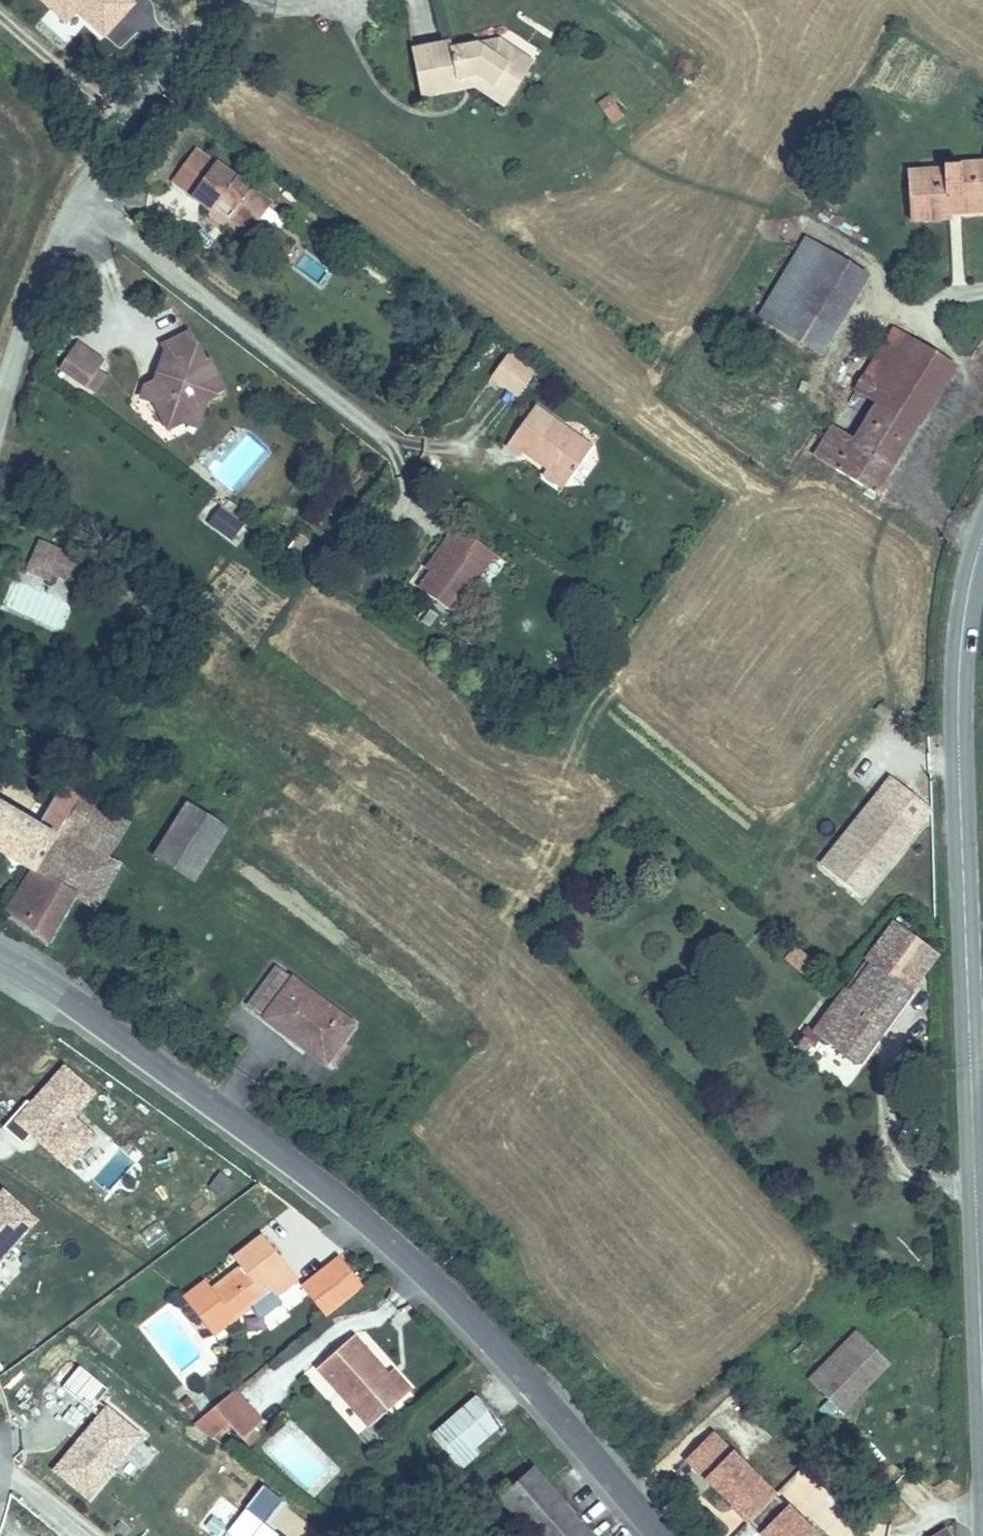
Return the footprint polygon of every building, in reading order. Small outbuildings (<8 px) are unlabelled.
[(39,20),(66,44),(84,25),(102,41),(139,1),(137,0),(39,0),(49,9),(39,20)] [(441,0),(412,0),(422,42),(450,36),(441,0)] [(440,45),(402,52),(410,104),(444,98),(442,84),(465,80),(476,89),(493,69),(509,80),(520,65),(492,44),(441,52),(440,45)] [(509,80),(493,69),(476,89),(465,80),(442,84),(444,98),(463,95),(485,109),(509,80)] [(595,103),(610,125),(622,116),(608,95),(595,103)] [(952,203),(970,200),(968,187),(982,184),(978,158),(925,167),(927,173),(892,179),(899,219),(937,213),(935,198),(951,195),(952,203)] [(188,165),(166,197),(202,222),(210,210),(229,223),(225,229),(241,240),(259,215),(188,165)] [(970,200),(982,198),(982,186),(982,184),(968,187),(970,200)] [(229,223),(210,210),(202,222),(199,226),(218,239),(225,229),(229,223)] [(292,245),(283,259),(320,282),(329,268),(292,245)] [(791,248),(752,331),(763,336),(773,317),(805,255),(791,248)] [(773,317),(763,336),(817,363),(856,280),(805,255),(773,317)] [(884,495),(923,417),(904,407),(915,385),(933,395),(942,379),(904,358),(909,348),(912,342),(889,330),(858,393),(876,402),(854,445),(837,436),(823,464),(884,495)] [(191,342),(159,355),(169,382),(164,384),(150,379),(145,392),(130,393),(131,405),(145,404),(157,438),(179,429),(192,434),(205,411),(224,404),(209,367),(202,370),(191,342)] [(904,358),(942,379),(947,368),(909,348),(904,358)] [(68,355),(56,372),(81,389),(91,373),(93,371),(68,355)] [(500,355),(486,374),(493,380),(507,360),(500,355)] [(507,360),(493,380),(507,390),(522,370),(507,360)] [(91,373),(81,389),(93,397),(104,382),(91,373)] [(915,385),(904,407),(923,417),(933,395),(915,385)] [(520,448),(542,463),(563,478),(586,443),(527,402),(498,442),(516,455),(520,448)] [(536,471),(556,487),(563,478),(542,463),(536,471)] [(452,520),(441,537),(449,542),(430,567),(421,581),(450,602),(489,546),(452,520)] [(295,533),(281,553),(291,561),(305,540),(295,533)] [(449,542),(441,537),(424,562),(430,567),(449,542)] [(23,578),(44,587),(47,580),(51,569),(44,567),(48,556),(35,550),(23,578)] [(47,580),(69,590),(79,569),(48,556),(44,567),(51,569),(47,580)] [(190,796),(154,847),(189,870),(226,820),(190,796)] [(871,825),(907,855),(929,825),(893,796),(871,825)] [(34,868),(38,870),(71,811),(54,801),(41,825),(0,802),(0,849),(28,865),(34,868)] [(38,870),(34,868),(6,915),(45,939),(72,895),(84,901),(100,875),(109,881),(121,861),(76,834),(86,819),(71,811),(38,870)] [(907,855),(871,825),(833,872),(870,902),(907,855)] [(869,970),(915,1007),(938,977),(891,941),(869,970)] [(298,969),(268,1012),(295,1030),(299,1025),(331,1047),(357,1010),(298,969)] [(915,1007),(869,970),(854,989),(840,1008),(824,1028),(796,1061),(806,1067),(820,1049),(859,1080),(915,1007)] [(62,1061),(14,1123),(72,1168),(100,1133),(78,1116),(99,1090),(62,1061)] [(40,1219),(2,1185),(0,1188),(0,1264),(40,1219)] [(277,1301),(299,1284),(266,1240),(236,1262),(243,1271),(213,1293),(207,1284),(185,1300),(213,1338),(251,1311),(260,1324),(282,1307),(277,1301)] [(329,1273),(353,1306),(365,1297),(342,1265),(329,1273)] [(353,1306),(329,1273),(303,1292),(326,1324),(353,1306)] [(361,1349),(353,1338),(322,1363),(371,1427),(407,1398),(368,1348),(361,1349)] [(806,1386),(836,1420),(853,1406),(850,1402),(855,1398),(857,1401),(887,1375),(858,1341),(806,1386)] [(214,1431),(232,1418),(248,1441),(260,1432),(255,1426),(264,1419),(241,1387),(198,1417),(214,1431)] [(491,1422),(467,1399),(428,1443),(456,1469),(470,1453),(466,1450),(491,1422)] [(105,1401),(49,1470),(89,1503),(145,1434),(105,1401)] [(535,1464),(502,1491),(545,1535),(602,1535),(535,1464)] [(754,1465),(727,1490),(768,1531),(795,1506),(754,1465)] [(977,1532),(959,1524),(940,1535),(977,1535),(977,1532)]
